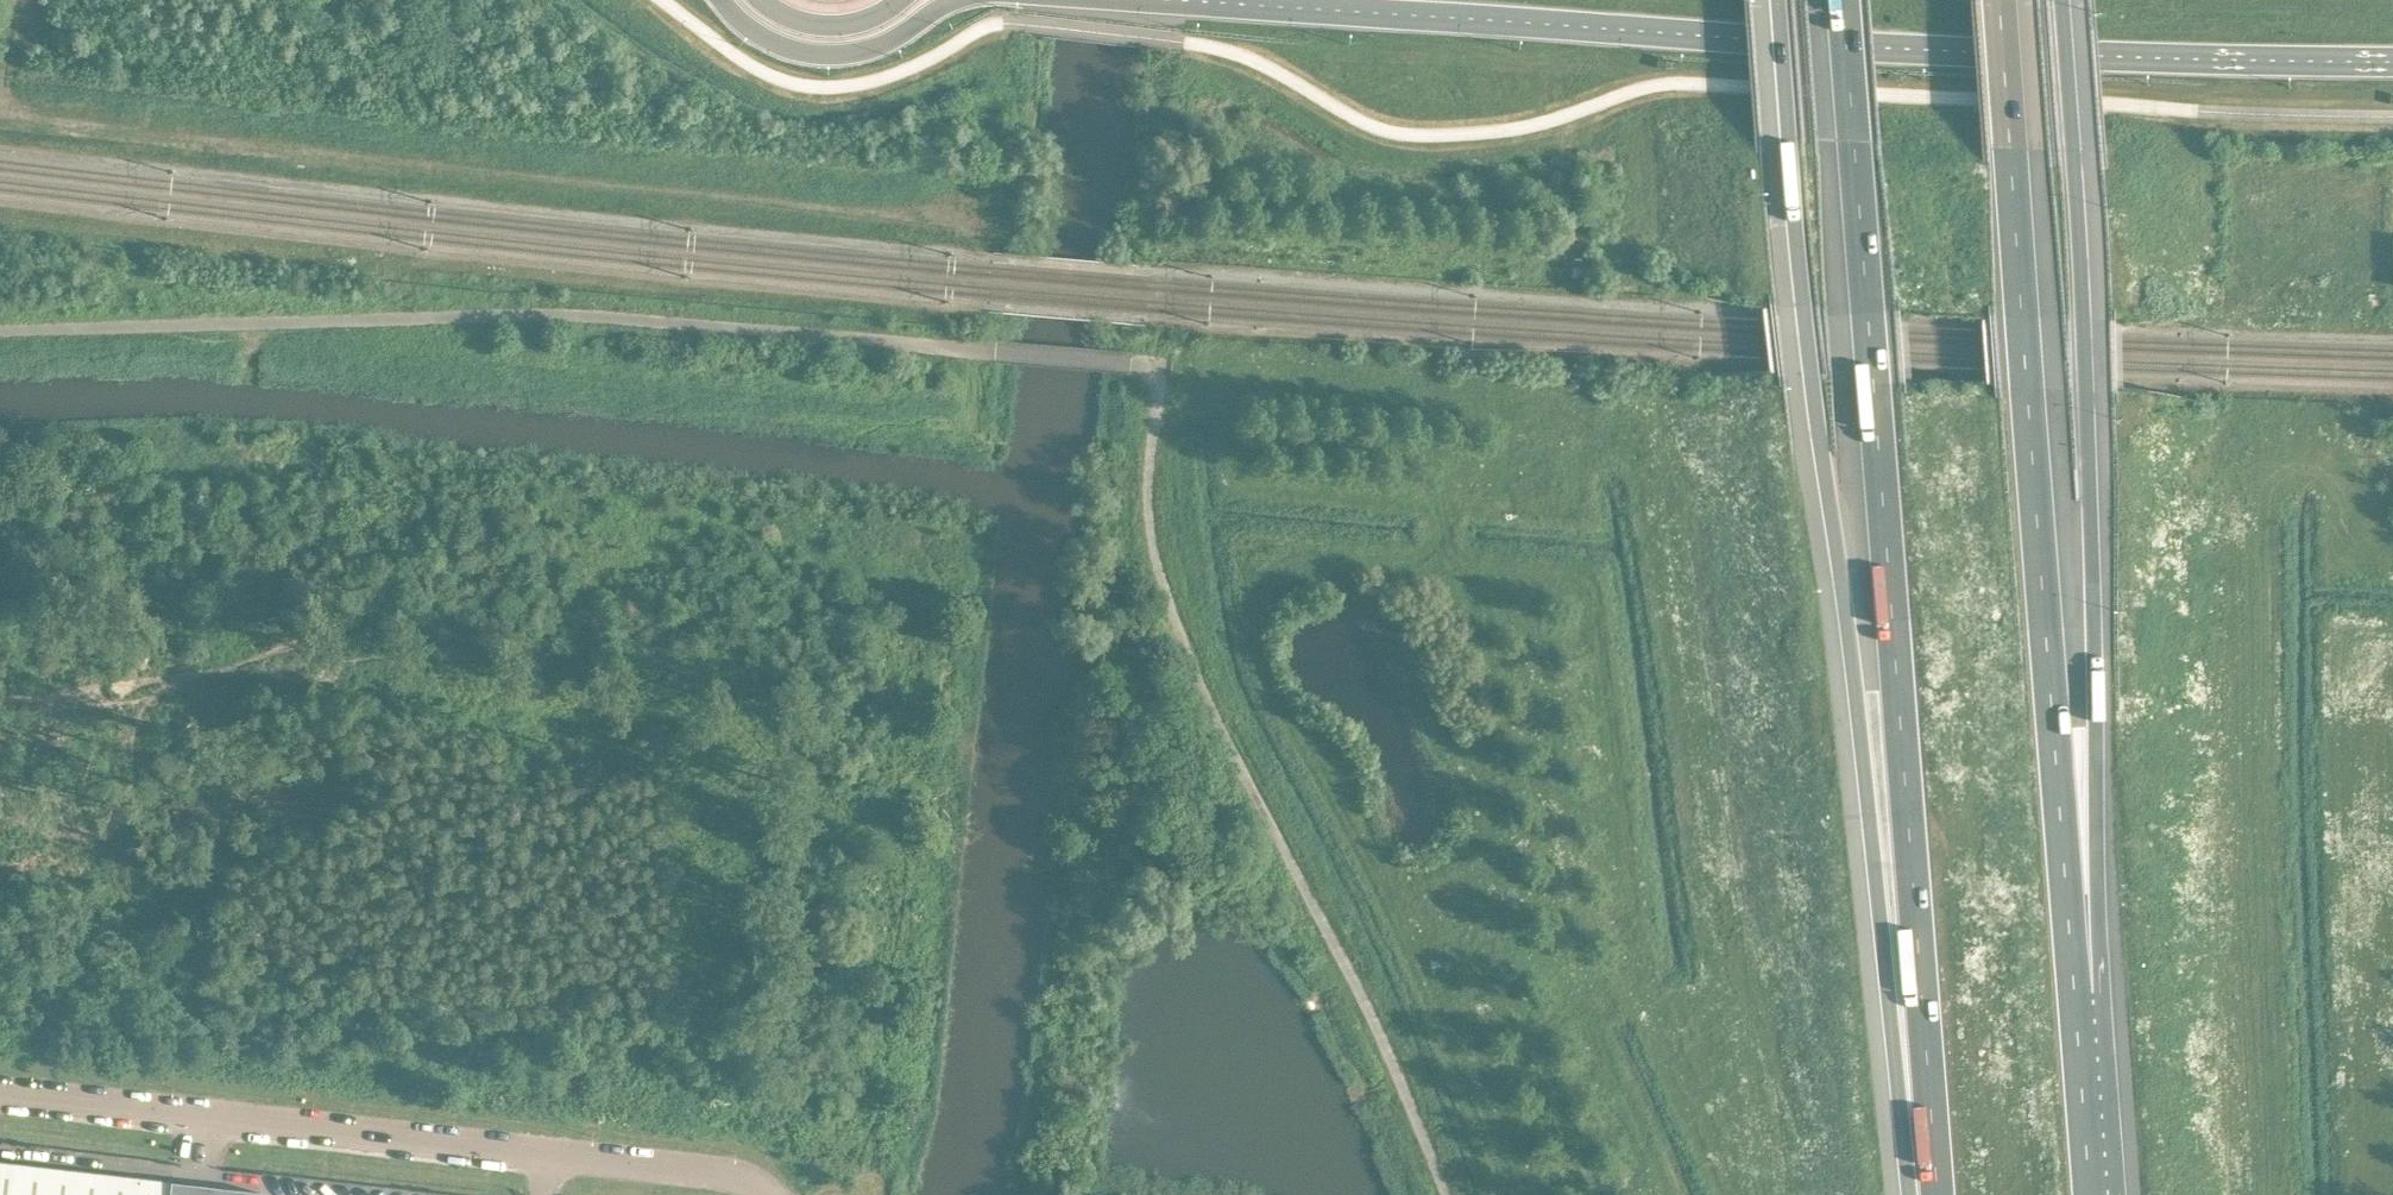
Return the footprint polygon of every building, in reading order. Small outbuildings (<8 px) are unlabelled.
[(0,1171),(0,1194),(214,1194),(0,1171)]
